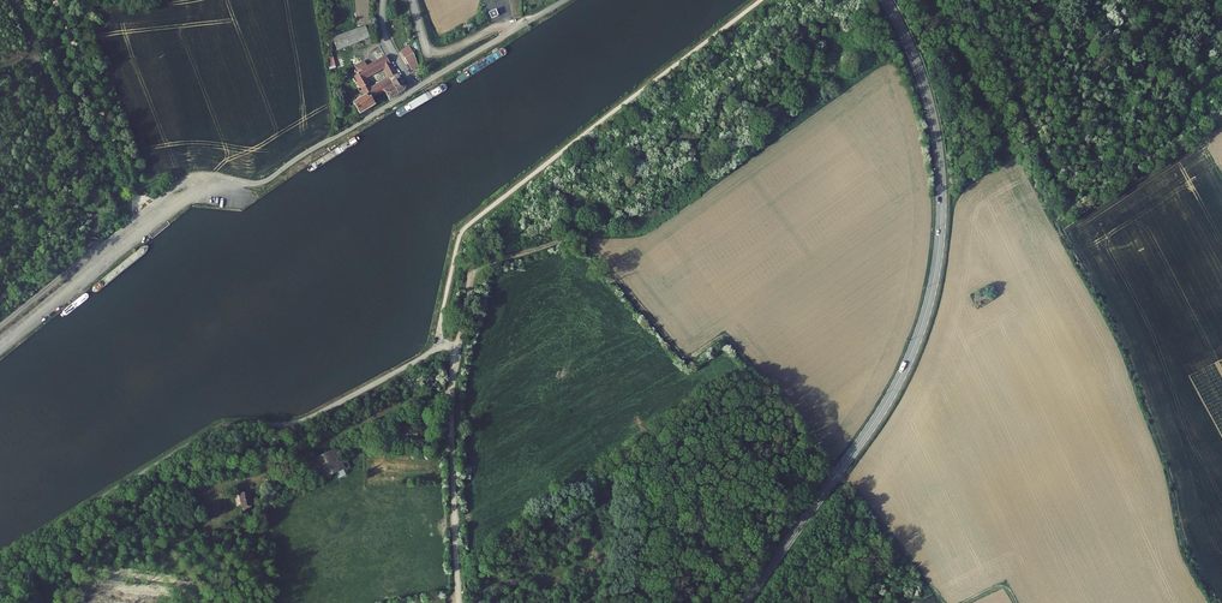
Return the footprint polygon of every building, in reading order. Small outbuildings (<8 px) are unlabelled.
[(497,11),(490,14),(493,20),(500,17),(497,11)] [(364,28),(332,40),(336,53),(369,40),(364,28)] [(416,66),(411,53),(402,58),(410,70),(416,66)] [(324,56),(327,71),(334,70),(331,54),(324,56)] [(360,73),(353,78),(356,83),(353,85),(361,98),(351,106),(358,115),(373,106),(369,99),(382,91),(392,85),(389,79),(395,75),(384,56),(367,66),(359,71),(360,73)] [(359,71),(367,66),(363,59),(352,65),(356,72),(359,71)] [(403,87),(395,75),(389,79),(392,85),(382,91),(387,100),(402,91),(403,87)] [(413,424),(403,425),(405,436),(417,435),(417,428),(414,428),(413,424)] [(334,447),(311,460),(322,479),(344,466),(341,461),(334,447)] [(260,485),(250,484),(249,497),(259,498),(260,485)]
